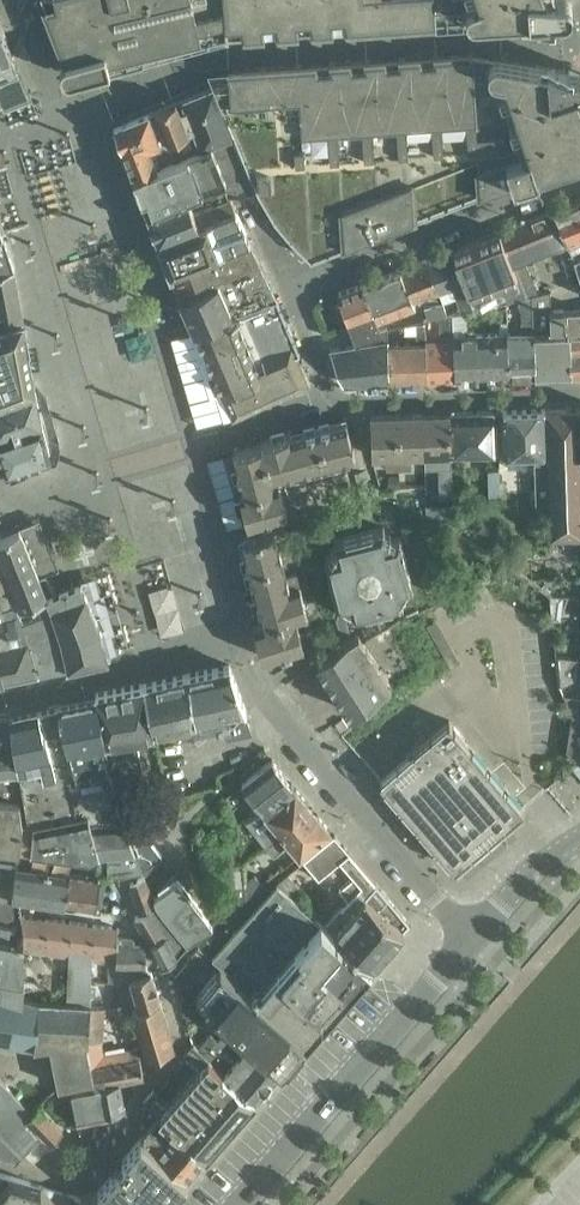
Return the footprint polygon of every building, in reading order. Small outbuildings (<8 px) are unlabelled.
[(58,38),(59,37),(74,75),(219,35),(225,35),(226,35),(226,36),(228,35),(227,35),(260,33),(262,33),(262,32),(295,30),(295,31),(296,31),(296,30),(329,28),(331,28),(364,25),(364,26),(366,26),(366,25),(399,23),(400,23),(433,20),(433,21),(435,21),(435,20),(435,19),(540,11),(539,0),(43,0),(58,38)] [(29,89),(16,64),(0,22),(0,103),(29,89)] [(213,83),(214,84),(256,188),(264,202),(273,216),(274,219),(275,218),(290,237),(292,239),(309,256),(310,258),(313,257),(446,205),(448,204),(579,159),(579,104),(570,70),(472,53),(472,51),(470,51),(437,54),(437,53),(436,53),(436,54),(402,56),(401,56),(368,59),(368,58),(366,58),(366,59),(333,61),(333,60),(332,61),(299,63),(297,63),(297,64),(264,66),(263,66),(263,65),(261,67),(244,68),(218,78),(219,82),(213,83)] [(122,120),(114,123),(147,210),(214,184),(219,196),(228,192),(239,192),(240,194),(256,188),(214,84),(213,83),(211,81),(121,116),(122,120)] [(147,210),(158,240),(236,209),(230,197),(196,210),(190,194),(147,210)] [(554,209),(567,241),(573,257),(579,255),(579,199),(554,209)] [(167,263),(171,272),(250,241),(236,209),(158,240),(162,249),(160,249),(166,264),(167,263)] [(554,209),(501,230),(527,295),(538,293),(524,258),(567,241),(554,209)] [(13,264),(3,229),(0,230),(0,269),(13,264)] [(501,230),(452,249),(468,290),(490,281),(497,298),(518,297),(526,295),(527,295),(501,230)] [(171,272),(181,298),(260,264),(250,241),(171,272)] [(452,249),(426,259),(439,290),(443,301),(456,296),(460,312),(452,313),(455,378),(509,376),(508,332),(502,332),(473,333),(473,326),(467,326),(467,310),(475,307),(470,294),(469,291),(452,249)] [(426,259),(396,270),(410,306),(411,308),(415,306),(413,300),(439,290),(426,259)] [(23,317),(13,264),(0,269),(0,325),(23,317)] [(181,298),(194,329),(277,298),(260,264),(181,298)] [(396,270),(363,283),(376,319),(390,314),(410,306),(396,270)] [(370,342),(331,348),(344,383),(389,381),(387,343),(387,326),(378,330),(377,327),(379,326),(376,319),(363,283),(338,293),(350,324),(363,319),(370,342)] [(538,293),(527,295),(526,295),(527,311),(532,311),(533,331),(551,331),(551,310),(550,290),(538,293)] [(526,295),(518,297),(518,307),(522,307),(522,331),(508,332),(509,376),(535,375),(533,331),(532,311),(527,311),(526,295)] [(277,298),(194,329),(214,376),(210,378),(215,389),(219,388),(232,419),(265,405),(310,384),(297,354),(300,352),(277,298)] [(428,317),(438,315),(448,314),(443,302),(424,307),(428,317)] [(568,309),(571,374),(579,373),(579,308),(568,309)] [(568,309),(551,310),(551,331),(533,331),(535,375),(571,374),(568,309)] [(432,327),(425,327),(428,379),(455,378),(452,313),(448,314),(438,315),(439,334),(444,334),(444,340),(432,340),(432,327)] [(34,384),(27,342),(28,342),(23,317),(0,325),(0,397),(34,384)] [(418,341),(387,343),(389,381),(428,379),(425,327),(425,320),(421,321),(417,322),(403,325),(404,334),(418,333),(418,341)] [(0,397),(0,450),(6,466),(50,451),(41,418),(34,384),(0,397)] [(549,504),(550,536),(579,535),(579,407),(546,408),(549,504)] [(537,504),(549,504),(546,408),(503,410),(504,455),(507,455),(507,462),(527,461),(526,454),(540,453),(540,460),(535,460),(537,504)] [(493,410),(450,412),(452,454),(495,453),(493,410)] [(450,412),(423,413),(424,453),(425,468),(452,467),(451,455),(452,454),(450,412)] [(423,413),(397,414),(399,469),(412,468),(411,454),(424,453),(423,413)] [(399,469),(397,414),(370,415),(372,455),(376,469),(399,469)] [(261,444),(233,451),(244,492),(240,493),(248,523),(287,512),(279,482),(294,478),(339,467),(342,466),(340,457),(355,453),(347,421),(291,436),(290,433),(267,439),(260,441),(261,444)] [(489,469),(489,495),(501,494),(500,469),(489,469)] [(19,597),(22,604),(53,591),(46,573),(60,568),(39,517),(1,533),(2,533),(0,534),(0,550),(19,597)] [(409,586),(413,585),(400,536),(396,537),(384,530),(383,526),(334,539),(335,543),(328,555),(325,556),(338,605),(341,604),(353,611),(354,614),(403,601),(402,598),(409,586)] [(254,626),(262,656),(315,642),(311,628),(300,631),(297,617),(308,614),(297,572),(286,575),(282,561),(293,558),(289,545),(278,547),(274,532),(242,540),(264,624),(254,626)] [(19,597),(0,550),(0,604),(19,597)] [(81,579),(53,591),(22,604),(27,616),(24,617),(38,670),(108,655),(101,625),(85,589),(81,579)] [(38,670),(24,617),(27,616),(22,604),(19,597),(0,604),(0,678),(38,670)] [(359,634),(318,661),(319,662),(331,682),(341,697),(351,712),(360,706),(392,683),(362,640),(359,634)] [(562,683),(577,677),(577,675),(579,658),(559,656),(562,683)] [(230,665),(142,683),(153,729),(174,724),(177,740),(249,724),(251,727),(252,726),(250,724),(252,724),(230,665)] [(124,687),(97,692),(106,739),(108,748),(104,749),(113,783),(125,820),(131,837),(142,868),(142,870),(162,854),(151,841),(150,839),(154,832),(144,824),(137,813),(133,802),(132,790),(134,777),(140,765),(142,765),(137,743),(136,744),(134,735),(150,732),(153,732),(153,729),(142,683),(141,684),(124,687)] [(67,699),(99,855),(108,852),(109,870),(130,870),(142,868),(131,837),(125,820),(113,783),(104,749),(108,748),(106,739),(97,692),(67,699)] [(90,858),(99,855),(67,699),(37,705),(68,855),(90,858)] [(19,848),(68,855),(37,705),(7,711),(18,765),(30,822),(23,821),(19,848)] [(7,711),(0,712),(0,770),(18,765),(7,711)] [(450,718),(382,777),(379,779),(454,867),(524,808),(507,787),(450,718)] [(242,784),(265,811),(296,787),(272,758),(242,784)] [(260,837),(267,845),(313,808),(296,787),(265,811),(275,824),(260,837)] [(19,848),(23,821),(19,798),(0,795),(0,846),(19,848)] [(313,808),(267,845),(274,854),(290,842),(300,854),(330,829),(313,808)] [(325,922),(372,964),(409,921),(335,834),(306,859),(323,874),(340,860),(353,875),(340,889),(348,901),(343,907),(340,905),(325,922)] [(2,881),(13,883),(18,864),(5,862),(2,881)] [(256,876),(246,884),(242,862),(232,863),(234,895),(240,901),(248,895),(262,884),(256,876)] [(12,897),(14,898),(21,899),(39,901),(65,905),(65,900),(71,872),(18,864),(13,883),(12,897)] [(100,876),(71,872),(65,900),(95,904),(100,876)] [(288,874),(279,882),(292,894),(300,886),(288,874)] [(144,876),(133,881),(142,911),(158,903),(155,896),(154,897),(144,876)] [(161,892),(155,896),(158,903),(177,927),(188,942),(213,924),(177,879),(161,892)] [(220,964),(306,1040),(308,1038),(304,1034),(319,1017),(322,1021),(329,1014),(325,1011),(367,962),(372,964),(325,922),(324,923),(292,894),(279,882),(212,956),(220,964)] [(177,927),(158,903),(142,911),(136,915),(151,942),(177,927)] [(24,933),(25,947),(48,950),(46,915),(22,912),(24,933)] [(48,950),(71,954),(70,919),(46,915),(48,950)] [(71,954),(66,1002),(90,1005),(93,957),(93,922),(70,919),(71,954)] [(93,922),(93,957),(109,959),(109,979),(122,979),(117,962),(117,935),(117,926),(93,922)] [(177,927),(151,942),(161,961),(180,950),(188,942),(177,927)] [(23,994),(25,947),(24,933),(19,933),(18,936),(11,934),(0,932),(0,988),(23,994)] [(131,935),(117,935),(117,962),(147,963),(148,955),(143,942),(141,940),(137,942),(131,935)] [(147,963),(117,962),(122,979),(130,976),(137,1000),(129,1002),(132,1008),(139,1006),(160,1000),(151,969),(147,963)] [(210,1004),(233,1025),(282,1068),(306,1040),(220,964),(196,993),(198,994),(183,1011),(188,1027),(210,1004)] [(17,1043),(25,995),(23,994),(0,988),(0,1039),(17,1043)] [(18,1034),(17,1043),(35,1046),(50,1041),(59,1084),(94,1077),(95,1083),(100,1082),(96,1064),(106,1062),(103,1040),(106,1006),(92,1005),(90,1005),(66,1002),(55,1001),(33,997),(25,995),(18,1034)] [(160,1000),(139,1006),(132,1008),(146,1054),(174,1044),(160,1000)] [(212,1035),(200,1050),(255,1099),(282,1068),(233,1025),(219,1041),(212,1035)] [(96,1064),(100,1082),(120,1078),(144,1073),(138,1045),(117,1049),(119,1059),(106,1062),(96,1064)] [(145,1101),(162,1115),(206,1154),(255,1099),(200,1050),(193,1045),(184,1056),(199,1068),(169,1103),(154,1090),(145,1101)] [(16,1161),(41,1136),(43,1134),(28,1120),(34,1112),(0,1077),(0,1156),(16,1161)] [(95,1083),(71,1090),(74,1103),(77,1119),(110,1112),(128,1108),(120,1078),(100,1082),(95,1083)] [(34,1112),(28,1120),(43,1134),(41,1136),(46,1140),(51,1146),(60,1135),(64,1129),(39,1106),(34,1112)] [(162,1115),(143,1137),(187,1176),(206,1154),(162,1115)] [(117,1167),(160,1204),(161,1204),(187,1176),(143,1137),(117,1167)] [(98,1189),(117,1204),(160,1204),(117,1167),(98,1189)] [(41,1183),(0,1171),(0,1204),(66,1204),(41,1183)] [(81,1194),(75,1202),(79,1204),(117,1204),(98,1189),(81,1194)]
